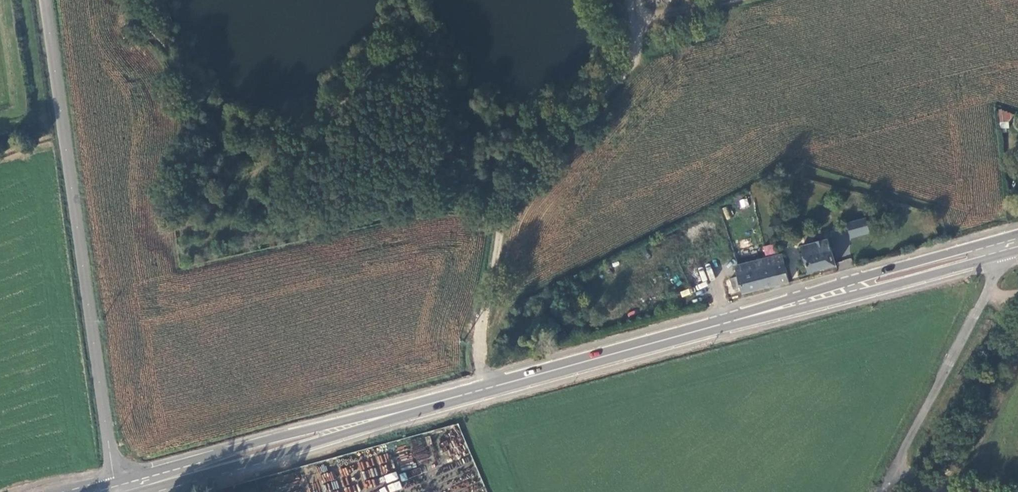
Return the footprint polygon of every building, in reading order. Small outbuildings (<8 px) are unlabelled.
[(998,128),(1010,128),(1011,111),(999,110),(998,128)] [(867,217),(848,221),(851,236),(871,232),(867,217)] [(829,239),(801,246),(803,251),(806,262),(809,272),(835,264),(829,239)] [(742,293),(788,280),(781,252),(734,265),(737,274),(740,286),(742,293)] [(732,288),(740,286),(737,274),(729,276),(732,288)]
